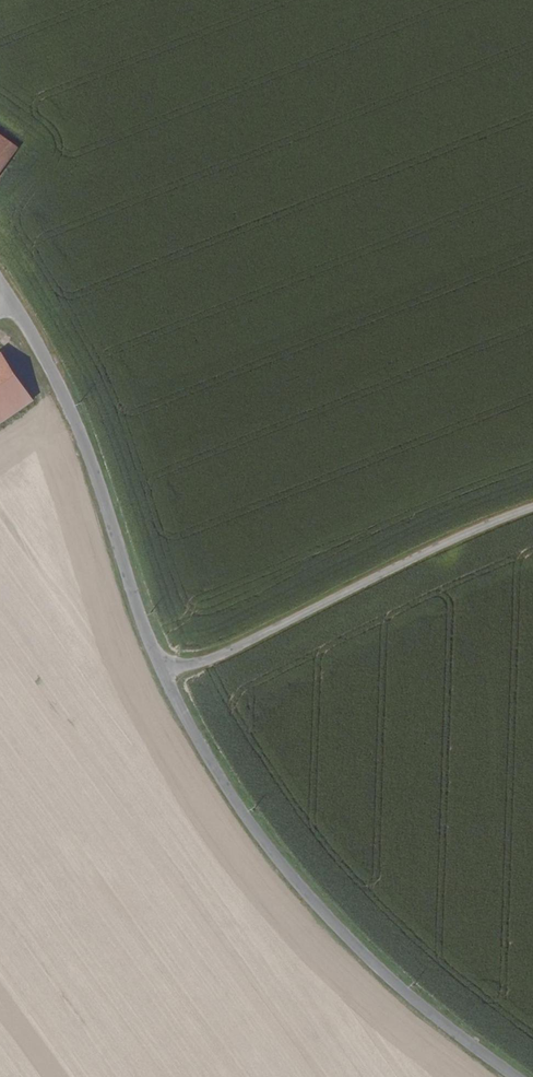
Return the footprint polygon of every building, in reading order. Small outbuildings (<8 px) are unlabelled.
[(20,148),(0,135),(0,179),(20,148)] [(30,402),(0,354),(0,423),(30,402)]
